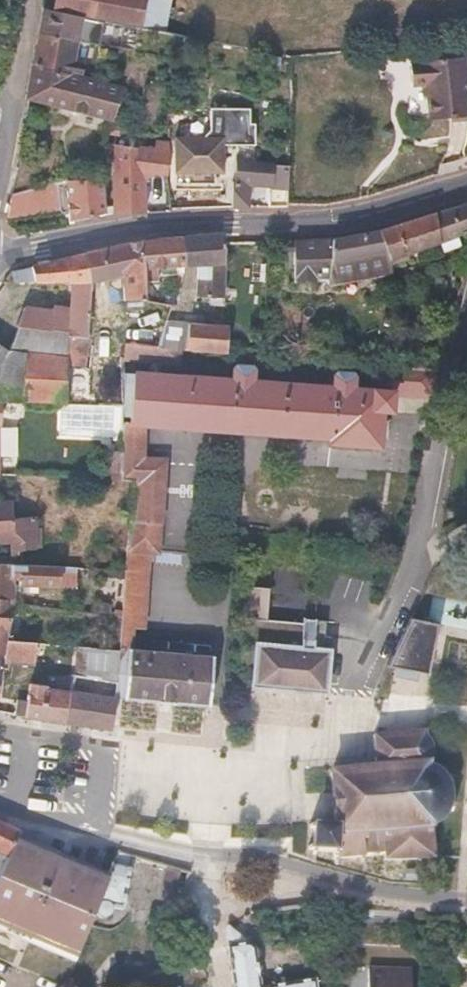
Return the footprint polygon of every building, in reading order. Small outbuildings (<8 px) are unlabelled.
[(54,10),(141,27),(146,0),(56,0),(54,10)] [(141,27),(164,31),(170,0),(146,0),(141,27)] [(39,35),(76,42),(78,29),(96,32),(98,19),(45,9),(39,35)] [(32,66),(80,76),(83,64),(72,62),(76,42),(39,35),(39,36),(32,66)] [(410,61),(412,87),(420,86),(425,86),(426,96),(428,119),(466,117),(466,79),(465,57),(410,61)] [(26,98),(111,120),(120,95),(123,87),(82,76),(80,76),(32,66),(26,98)] [(145,102),(142,111),(155,115),(158,105),(145,102)] [(176,138),(175,153),(222,157),(223,146),(255,148),(256,126),(251,126),(252,111),(213,110),(212,131),(204,139),(176,138)] [(113,215),(145,212),(144,180),(155,174),(166,175),(169,153),(115,144),(113,215)] [(222,157),(175,153),(173,189),(221,191),(222,157)] [(232,207),(248,207),(248,186),(268,187),(268,206),(286,206),(288,166),(235,159),(234,181),(231,181),(232,207)] [(103,179),(63,180),(28,190),(30,214),(65,209),(67,222),(105,213),(103,179)] [(30,214),(28,190),(11,195),(8,216),(30,214)] [(379,231),(389,260),(439,242),(457,236),(466,232),(466,203),(379,231)] [(389,260),(379,231),(331,240),(293,242),(292,242),(293,252),(294,282),(317,282),(317,281),(328,280),(328,282),(392,270),(389,260)] [(182,237),(182,267),(197,266),(196,297),(224,297),(224,264),(224,241),(224,234),(182,237)] [(457,236),(439,242),(443,252),(461,246),(457,236)] [(182,267),(182,237),(141,240),(144,270),(145,282),(156,282),(157,269),(182,267)] [(144,270),(141,240),(84,253),(91,282),(103,281),(120,277),(123,301),(145,299),(145,282),(144,270)] [(293,252),(292,242),(278,241),(278,252),(293,252)] [(12,271),(14,282),(34,281),(35,283),(70,283),(68,309),(67,323),(51,321),(52,311),(24,306),(15,326),(18,326),(8,351),(0,369),(0,401),(65,403),(67,364),(83,366),(91,282),(84,253),(12,271)] [(51,321),(67,323),(68,309),(53,307),(52,311),(51,321)] [(181,350),(186,350),(188,323),(166,322),(157,347),(181,350)] [(186,350),(226,354),(228,326),(188,323),(186,350)] [(125,343),(136,345),(139,336),(128,332),(125,343)] [(180,365),(181,350),(157,347),(136,345),(125,343),(124,358),(180,365)] [(323,360),(332,361),(333,345),(324,344),(323,360)] [(373,364),(371,390),(388,391),(433,394),(436,368),(390,365),(373,364)] [(234,380),(124,372),(123,406),(122,421),(145,423),(327,437),(327,442),(375,445),(378,406),(370,406),(371,390),(352,388),(353,377),(350,374),(338,374),(335,376),(334,388),(252,381),(252,370),(250,366),(237,366),(235,369),(234,380)] [(370,406),(378,406),(387,407),(388,391),(371,390),(370,406)] [(123,406),(114,405),(112,440),(122,440),(122,421),(123,406)] [(145,423),(122,421),(122,440),(122,452),(121,473),(121,480),(133,480),(130,519),(161,520),(166,457),(144,456),(145,423)] [(121,473),(122,452),(108,451),(107,473),(121,473)] [(12,500),(0,501),(0,542),(10,542),(10,554),(10,555),(18,555),(18,552),(42,547),(42,528),(37,528),(37,517),(13,518),(12,500)] [(158,555),(161,520),(130,519),(126,552),(152,554),(158,555)] [(146,629),(152,554),(126,552),(125,571),(122,609),(121,615),(121,618),(118,647),(133,648),(135,628),(146,629)] [(12,564),(0,563),(0,601),(13,604),(13,592),(12,585),(12,564)] [(76,587),(76,568),(59,566),(18,564),(12,564),(12,585),(38,586),(60,587),(60,586),(76,587)] [(37,593),(38,586),(12,585),(13,592),(37,593)] [(246,586),(239,666),(255,668),(254,687),(266,687),(329,692),(329,690),(332,648),(326,648),(328,620),(305,619),(304,623),(267,621),(259,620),(261,588),(246,586)] [(270,588),(261,588),(259,620),(267,621),(270,588)] [(5,655),(6,640),(13,604),(0,601),(0,654),(5,655)] [(109,612),(111,605),(101,603),(100,611),(109,612)] [(118,647),(121,618),(111,616),(107,649),(118,650),(118,647)] [(428,673),(438,625),(410,620),(387,666),(396,668),(419,673),(426,674),(428,673)] [(31,665),(35,662),(36,652),(36,643),(6,640),(5,655),(0,654),(0,684),(4,662),(31,665)] [(36,643),(36,652),(42,653),(44,644),(36,643)] [(107,649),(75,647),(73,674),(60,676),(58,690),(45,689),(45,686),(28,683),(25,702),(16,701),(14,716),(65,723),(72,676),(115,683),(118,650),(107,649)] [(115,697),(209,707),(213,656),(133,648),(118,647),(118,650),(115,683),(115,697)] [(419,673),(396,668),(394,677),(418,682),(419,673)] [(115,683),(72,676),(65,723),(111,729),(115,683)] [(448,783),(447,781),(445,777),(436,769),(434,768),(430,766),(429,759),(432,749),(430,744),(427,739),(425,731),(374,736),(374,737),(375,761),(376,769),(330,773),(332,792),(334,819),(335,828),(316,827),(316,823),(313,823),(313,826),(308,826),(308,829),(313,830),(311,848),(307,847),(307,851),(311,851),(311,856),(314,856),(315,851),(332,852),(332,859),(335,859),(335,864),(338,864),(338,859),(360,857),(361,862),(364,862),(364,856),(384,856),(385,861),(434,859),(431,827),(437,823),(442,818),(445,814),(451,817),(454,811),(447,808),(450,801),(449,788),(456,786),(454,781),(448,783)] [(17,843),(20,836),(0,826),(0,879),(17,843)] [(17,843),(0,879),(0,930),(76,962),(97,911),(108,883),(17,843)] [(108,883),(97,911),(98,913),(99,914),(101,915),(103,917),(104,917),(106,916),(109,914),(110,912),(111,909),(110,907),(109,906),(107,904),(120,906),(126,868),(115,866),(108,883)] [(167,867),(163,880),(177,884),(181,871),(167,867)] [(417,879),(418,877),(418,875),(417,873),(414,871),(406,871),(406,881),(415,880),(417,879)] [(258,979),(256,961),(255,950),(254,948),(250,945),(228,927),(226,929),(225,941),(226,945),(232,986),(260,986),(258,979)] [(411,970),(368,968),(367,986),(411,986),(411,970)]
